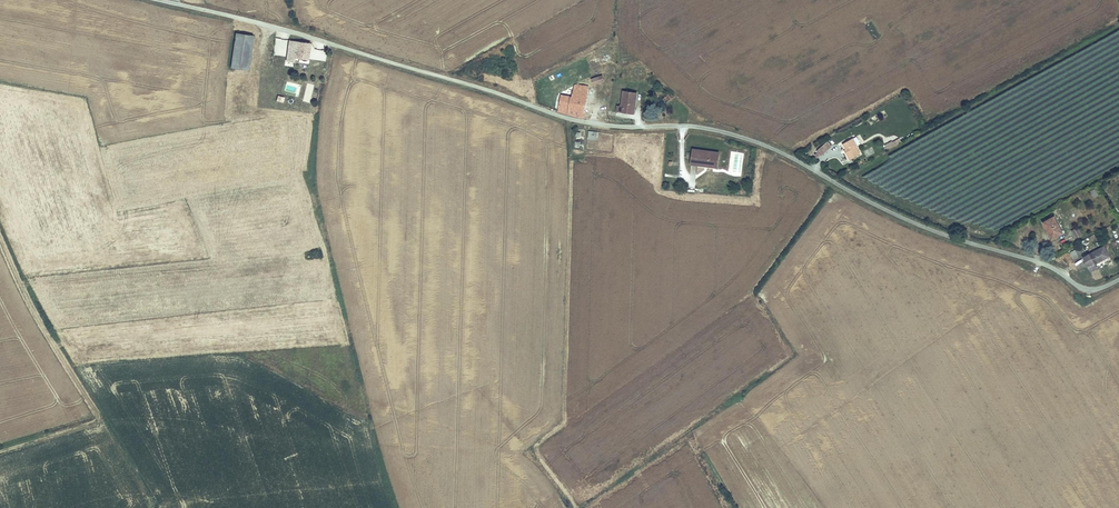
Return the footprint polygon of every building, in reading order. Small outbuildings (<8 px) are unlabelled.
[(241,35),(230,33),(227,66),(244,68),(246,53),(239,51),(241,35)] [(247,35),(241,35),(239,51),(246,53),(247,35)] [(283,40),(281,56),(306,58),(307,42),(283,40)] [(562,93),(559,109),(568,112),(572,113),(584,115),(589,84),(576,82),(573,95),(562,93)] [(303,101),(309,102),(313,85),(308,84),(303,101)] [(617,101),(616,108),(627,110),(628,106),(635,107),(638,89),(624,86),(621,102),(617,101)] [(597,140),(597,132),(588,131),(588,140),(597,140)] [(853,137),(842,143),(846,151),(845,152),(849,160),(859,155),(854,147),(857,146),(853,137)] [(886,151),(902,143),(899,138),(883,146),(886,151)] [(828,141),(812,153),(817,159),(832,147),(828,141)] [(689,163),(703,164),(704,160),(716,162),(717,150),(691,147),(689,163)] [(1095,188),(1090,191),(1094,198),(1099,195),(1095,188)] [(1055,215),(1044,221),(1053,237),(1064,230),(1055,215)] [(1083,235),(1078,227),(1072,231),(1076,239),(1083,235)] [(1102,246),(1082,257),(1090,271),(1097,267),(1095,264),(1108,256),(1102,246)] [(1080,247),(1069,253),(1072,259),(1080,255),(1079,252),(1082,250),(1080,247)]
